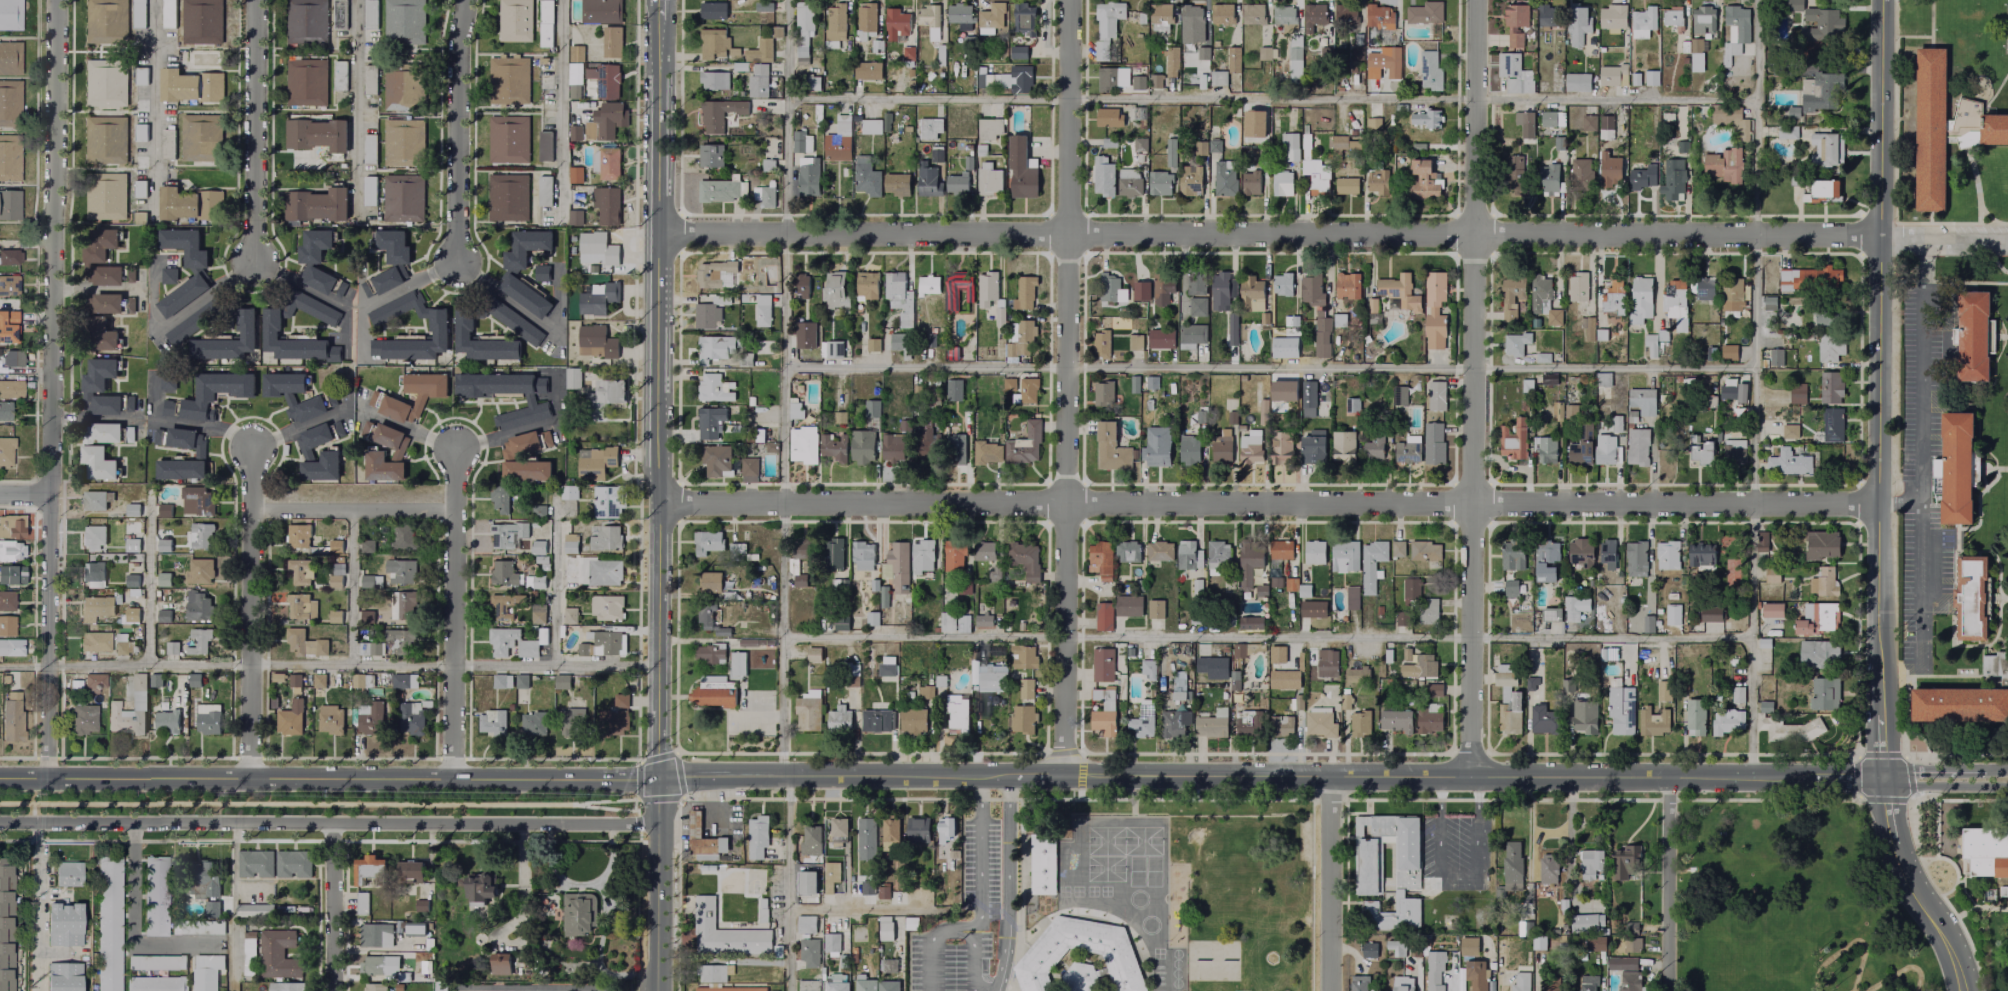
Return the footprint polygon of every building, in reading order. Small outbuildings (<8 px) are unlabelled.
[(22,34),(0,34),(0,0),(22,0),(22,34)] [(87,43),(87,0),(120,0),(119,43),(87,43)] [(131,0),(144,0),(143,32),(131,32),(131,0)] [(185,0),(221,0),(221,43),(185,43),(185,0)] [(287,41),(288,0),(324,0),(324,42),(287,41)] [(387,43),(387,0),(423,0),(423,43),(387,43)] [(499,42),(500,0),(532,0),(532,42),(499,42)] [(581,24),(581,0),(620,0),(620,24),(581,24)] [(1334,60),(1334,0),(1348,0),(1347,61),(1334,60)] [(1776,10),(1777,0),(1800,0),(1800,6),(1837,7),(1837,50),(1797,50),(1797,10),(1776,10)] [(163,1),(174,1),(173,31),(163,31),(163,1)] [(540,1),(554,1),(554,47),(541,48),(540,1)] [(724,1),(724,18),(698,18),(698,1),(724,1)] [(846,1),(845,35),(837,35),(837,40),(824,40),(824,29),(826,29),(826,6),(834,6),(834,1),(846,1)] [(993,33),(977,33),(977,10),(989,9),(989,1),(1002,1),(1003,27),(993,27),(993,33)] [(1034,6),(1034,35),(1012,35),(1013,1),(1026,1),(1026,6),(1034,6)] [(1125,2),(1125,18),(1114,18),(1114,41),(1111,41),(1110,60),(1094,59),(1094,39),(1097,39),(1097,19),(1094,19),(1094,3),(1106,3),(1112,1),(1125,2)] [(363,2),(375,2),(375,31),(363,31),(363,2)] [(771,2),(772,10),(752,10),(753,2),(771,2)] [(961,4),(969,4),(969,28),(957,28),(957,21),(946,21),(947,4),(955,4),(955,2),(961,4)] [(1202,6),(1202,42),(1180,42),(1180,2),(1189,2),(1189,4),(1199,5),(1202,6)] [(1235,15),(1235,22),(1211,22),(1211,2),(1232,3),(1232,15),(1235,15)] [(1393,11),(1393,30),(1366,29),(1366,2),(1375,2),(1375,5),(1388,5),(1388,11),(1393,11)] [(1424,2),(1443,2),(1443,23),(1406,24),(1406,7),(1424,7),(1424,2)] [(334,3),(348,3),(348,32),(334,32),(334,3)] [(798,3),(813,3),(813,37),(807,37),(807,46),(798,46),(798,3)] [(1171,22),(1149,23),(1149,3),(1170,3),(1171,22)] [(1296,15),(1296,28),(1294,28),(1294,31),(1283,30),(1283,22),(1273,22),(1273,3),(1283,3),(1291,5),(1291,7),(1294,7),(1296,15)] [(1325,3),(1325,22),(1311,22),(1311,27),(1303,27),(1303,3),(1325,3)] [(1533,25),(1533,37),(1521,37),(1521,46),(1506,46),(1507,25),(1502,25),(1502,3),(1526,4),(1526,25),(1533,25)] [(1624,4),(1624,27),(1599,27),(1599,7),(1606,7),(1606,3),(1624,4)] [(938,4),(938,40),(927,40),(927,25),(917,25),(917,7),(925,7),(925,4),(938,4)] [(1559,4),(1559,29),(1539,29),(1539,4),(1559,4)] [(1588,15),(1588,32),(1580,32),(1580,46),(1567,46),(1567,32),(1564,32),(1564,4),(1582,4),(1582,15),(1588,15)] [(1654,4),(1653,28),(1646,28),(1646,38),(1630,37),(1630,10),(1644,10),(1644,4),(1654,4)] [(858,5),(857,43),(866,43),(866,36),(875,36),(876,5),(858,5)] [(1244,5),(1265,5),(1265,24),(1244,24),(1244,5)] [(1681,5),(1680,25),(1659,24),(1659,7),(1667,7),(1667,5),(1681,5)] [(1708,5),(1708,9),(1713,9),(1712,29),(1702,29),(1702,32),(1689,32),(1689,8),(1696,8),(1696,5),(1708,5)] [(895,34),(895,39),(884,39),(885,7),(897,7),(897,12),(907,12),(907,33),(895,34)] [(603,27),(622,27),(622,58),(603,58),(603,27)] [(739,47),(739,55),(713,55),(713,59),(700,59),(700,28),(723,28),(723,37),(729,37),(729,47),(739,47)] [(1361,33),(1361,84),(1350,84),(1350,46),(1353,46),(1353,32),(1361,33)] [(974,36),(974,49),(962,49),(961,36),(974,36)] [(771,37),(771,62),(743,61),(743,48),(756,48),(757,37),(771,37)] [(1290,37),(1303,37),(1304,80),(1290,81),(1290,37)] [(882,38),(882,51),(870,51),(870,38),(882,38)] [(1687,51),(1672,52),(1671,43),(1679,42),(1687,40),(1687,51)] [(1691,40),(1703,40),(1703,73),(1691,73),(1691,40)] [(24,74),(0,73),(0,42),(25,43),(24,74)] [(1724,43),(1742,43),(1742,57),(1731,57),(1731,69),(1724,69),(1724,43)] [(914,65),(901,65),(901,46),(914,45),(914,65)] [(1178,45),(1178,89),(1165,89),(1165,55),(1162,55),(1162,50),(1166,50),(1166,45),(1178,45)] [(1239,45),(1239,71),(1227,72),(1227,46),(1239,45)] [(1399,46),(1399,78),(1387,78),(1387,75),(1381,75),(1381,45),(1399,46)] [(570,47),(584,47),(584,63),(570,63),(570,47)] [(1198,48),(1209,48),(1209,61),(1198,61),(1198,48)] [(798,49),(808,49),(808,66),(797,66),(798,49)] [(1260,49),(1270,49),(1270,61),(1260,61),(1260,49)] [(1447,50),(1447,86),(1419,86),(1419,49),(1447,50)] [(1981,115),(2007,115),(2007,145),(1976,145),(1965,148),(1957,150),(1955,143),(1944,143),(1944,212),(1929,212),(1914,212),(1915,49),(1930,49),(1945,49),(1945,121),(1952,121),(1958,97),(1981,103),(1981,106),(1981,115)] [(1012,50),(1027,50),(1027,59),(1012,59),(1012,50)] [(1498,53),(1521,53),(1521,71),(1531,71),(1531,81),(1534,81),(1534,94),(1505,94),(1505,78),(1498,78),(1498,53)] [(492,60),(529,59),(529,104),(493,104),(492,60)] [(1161,74),(1161,87),(1150,87),(1150,59),(1159,59),(1159,74),(1161,74)] [(86,60),(114,60),(114,66),(122,66),(123,107),(86,107),(86,60)] [(289,60),(327,61),(326,106),(288,106),(289,60)] [(880,61),(880,79),(853,79),(853,61),(880,61)] [(1269,61),(1268,75),(1261,75),(1261,61),(1269,61)] [(767,63),(766,96),(746,96),(746,74),(751,74),(751,63),(767,63)] [(1600,68),(1620,68),(1620,63),(1627,63),(1627,77),(1620,77),(1620,87),(1600,87),(1600,68)] [(334,64),(346,65),(346,91),(334,90),(334,64)] [(597,64),(620,65),(619,100),(597,100),(597,79),(585,79),(586,69),(597,69),(597,64)] [(992,64),(992,86),(977,86),(977,67),(984,67),(984,64),(992,64)] [(365,65),(378,65),(377,96),(365,96),(365,65)] [(145,67),(145,84),(132,84),(132,66),(145,67)] [(1011,67),(1031,67),(1031,94),(1012,94),(1011,90),(1001,90),(1001,74),(1011,74),(1011,67)] [(1128,67),(1127,89),(1096,89),(1096,67),(1128,67)] [(160,68),(177,68),(177,76),(195,76),(195,71),(220,71),(220,103),(160,103),(160,68)] [(727,71),(727,89),(702,88),(702,82),(697,82),(697,70),(727,71)] [(1648,71),(1659,72),(1658,86),(1648,86),(1648,71)] [(387,72),(417,72),(417,107),(387,106),(387,72)] [(1211,72),(1227,72),(1226,85),(1211,85),(1211,72)] [(1632,74),(1640,74),(1640,86),(1632,86),(1632,74)] [(1814,74),(1843,75),(1842,113),(1825,113),(1824,118),(1801,117),(1802,80),(1814,80),(1814,74)] [(1144,75),(1144,89),(1131,88),(1132,75),(1144,75)] [(1566,75),(1591,75),(1591,92),(1566,92),(1566,75)] [(805,76),(821,77),(821,92),(805,91),(805,76)] [(15,128),(0,128),(0,81),(16,81),(15,128)] [(571,84),(583,85),(583,100),(570,100),(571,84)] [(145,98),(145,111),(131,111),(131,98),(145,98)] [(747,101),(747,112),(722,112),(721,132),(699,132),(700,101),(747,101)] [(1748,143),(1734,143),(1734,127),(1711,127),(1712,106),(1726,106),(1726,109),(1742,110),(1741,122),(1748,122),(1748,143)] [(1788,108),(1799,108),(1799,118),(1787,118),(1788,108)] [(1135,109),(1134,121),(1139,122),(1138,129),(1148,130),(1148,109),(1135,109)] [(1568,109),(1580,110),(1580,127),(1567,126),(1568,109)] [(1412,111),(1440,110),(1440,129),(1425,129),(1425,125),(1412,125),(1412,111)] [(1098,111),(1121,111),(1120,126),(1098,126),(1098,111)] [(601,112),(624,112),(628,112),(628,129),(616,128),(616,142),(597,142),(597,123),(593,123),(593,117),(601,117),(601,112)] [(1522,114),(1533,114),(1534,126),(1522,126),(1522,114)] [(1542,114),(1557,114),(1558,127),(1542,127),(1542,114)] [(182,116),(219,116),(219,163),(182,162),(182,116)] [(837,116),(849,117),(849,136),(837,136),(837,116)] [(1600,116),(1613,117),(1613,142),(1599,141),(1600,116)] [(1583,117),(1598,118),(1597,132),(1582,132),(1583,117)] [(1004,118),(1003,134),(994,134),(994,141),(976,141),(977,118),(1004,118)] [(1383,118),(1383,130),(1365,129),(1365,118),(1383,118)] [(89,119),(130,119),(129,164),(89,164),(89,119)] [(384,119),(425,120),(424,167),(384,166),(384,119)] [(493,119),(528,119),(529,163),(494,163),(493,119)] [(286,120),(305,121),(305,123),(328,124),(328,121),(348,122),(347,156),(328,155),(328,146),(311,146),(311,150),(286,149),(286,120)] [(862,120),(881,120),(881,134),(862,134),(862,120)] [(919,120),(942,120),(942,134),(937,134),(937,141),(919,141),(919,120)] [(145,123),(145,133),(144,141),(131,141),(132,123),(145,123)] [(570,125),(581,125),(581,141),(570,141),(570,125)] [(1779,127),(1800,128),(1800,139),(1779,139),(1779,127)] [(539,132),(552,132),(551,162),(539,162),(539,132)] [(794,132),(805,132),(805,153),(794,153),(794,132)] [(375,134),(375,163),(362,163),(362,134),(375,134)] [(1281,134),(1300,135),(1299,150),(1300,150),(1300,163),(1284,163),(1284,152),(1281,152),(1281,134)] [(1810,134),(1820,134),(1820,140),(1825,140),(1825,135),(1837,135),(1837,167),(1810,167),(1810,134)] [(1010,135),(1026,135),(1026,161),(1038,161),(1038,199),(1013,199),(1013,170),(1010,170),(1010,135)] [(1303,135),(1317,135),(1316,160),(1322,161),(1322,166),(1330,166),(1329,192),(1311,192),(1311,178),(1303,178),(1303,135)] [(20,180),(0,180),(0,136),(20,136),(20,180)] [(1333,137),(1348,138),(1348,143),(1363,143),(1362,160),(1333,160),(1333,137)] [(824,138),(850,138),(850,160),(824,160),(824,138)] [(1101,139),(1118,139),(1118,148),(1101,148),(1101,139)] [(1554,139),(1564,139),(1564,151),(1554,151),(1554,139)] [(1134,140),(1148,140),(1149,151),(1134,151),(1134,140)] [(1168,141),(1176,140),(1177,168),(1168,168),(1168,141)] [(1210,141),(1222,141),(1222,153),(1210,153),(1210,141)] [(1685,149),(1674,150),(1674,141),(1685,141),(1685,149)] [(721,144),(722,166),(697,165),(697,143),(721,144)] [(932,143),(944,143),(944,162),(932,162),(932,143)] [(1195,143),(1207,143),(1207,155),(1195,155),(1195,143)] [(1414,145),(1425,145),(1425,153),(1414,153),(1414,145)] [(979,146),(987,146),(987,157),(978,157),(979,146)] [(600,148),(619,148),(619,181),(600,181),(600,148)] [(1730,149),(1741,149),(1741,187),(1729,187),(1729,178),(1707,178),(1707,154),(1717,154),(1717,158),(1722,158),(1722,152),(1730,151),(1730,149)] [(1261,150),(1270,150),(1270,162),(1260,161),(1261,150)] [(1601,152),(1611,152),(1611,158),(1621,158),(1621,188),(1601,188),(1601,152)] [(144,155),(144,168),(131,168),(132,155),(144,155)] [(1521,155),(1521,173),(1513,173),(1513,168),(1509,168),(1509,155),(1521,155)] [(854,156),(873,156),(873,171),(880,171),(880,198),(866,198),(866,191),(854,191),(854,156)] [(1095,157),(1108,157),(1108,165),(1114,165),(1115,197),(1102,197),(1102,193),(1095,193),(1095,157)] [(773,159),(773,171),(760,171),(760,158),(773,159)] [(1666,158),(1684,159),(1684,168),(1687,168),(1687,183),(1684,183),(1683,195),(1677,195),(1677,200),(1665,200),(1666,158)] [(801,159),(819,160),(819,191),(800,191),(801,159)] [(1413,160),(1433,160),(1433,173),(1437,174),(1437,183),(1441,183),(1441,201),(1410,201),(1411,184),(1417,185),(1418,175),(1413,175),(1413,160)] [(1215,161),(1227,161),(1227,168),(1236,168),(1236,180),(1238,180),(1238,196),(1215,196),(1215,161)] [(1572,161),(1588,161),(1588,192),(1572,192),(1572,161)] [(917,162),(926,162),(926,168),(937,168),(937,182),(942,182),(942,196),(917,196),(917,162)] [(982,163),(991,163),(991,171),(1003,171),(1002,201),(984,201),(984,197),(978,197),(978,170),(982,170),(982,163)] [(1541,169),(1546,169),(1546,164),(1558,164),(1557,196),(1541,196),(1541,169)] [(1644,166),(1654,165),(1655,187),(1641,187),(1642,191),(1630,192),(1629,171),(1644,171),(1644,166)] [(571,167),(583,167),(583,184),(571,184),(571,167)] [(1182,167),(1201,167),(1201,197),(1182,197),(1182,167)] [(1259,171),(1260,195),(1242,195),(1242,175),(1252,175),(1252,171),(1259,171)] [(1380,171),(1390,171),(1390,198),(1378,198),(1378,193),(1369,193),(1370,173),(1375,174),(1375,178),(1380,178),(1380,171)] [(1150,173),(1166,173),(1166,175),(1175,175),(1175,184),(1171,184),(1171,196),(1150,196),(1150,173)] [(1274,173),(1292,173),(1292,197),(1274,197),(1274,173)] [(83,175),(125,175),(124,219),(83,219),(83,175)] [(488,175),(527,175),(527,220),(488,220),(488,175)] [(885,175),(908,175),(908,198),(895,198),(895,193),(885,193),(885,175)] [(1512,175),(1526,175),(1526,196),(1512,197),(1512,175)] [(374,176),(373,206),(361,206),(362,176),(374,176)] [(386,177),(422,178),(420,223),(385,222),(386,177)] [(553,177),(553,207),(539,207),(538,177),(553,177)] [(947,177),(958,177),(958,193),(947,193),(947,177)] [(1119,179),(1143,179),(1143,196),(1119,196),(1119,179)] [(1337,179),(1359,179),(1359,195),(1338,195),(1337,179)] [(774,180),(774,209),(758,209),(758,199),(751,199),(751,187),(768,186),(768,180),(774,180)] [(1812,181),(1840,181),(1840,199),(1813,200),(1812,181)] [(135,182),(146,182),(146,199),(135,199),(135,182)] [(700,182),(739,182),(739,198),(732,198),(732,201),(712,201),(712,204),(700,203),(700,182)] [(162,187),(176,187),(176,193),(197,194),(197,191),(215,191),(214,222),(161,220),(162,187)] [(331,187),(347,187),(347,222),(285,221),(286,190),(306,191),(305,195),(331,195),(331,187)] [(593,189),(619,189),(618,226),(599,226),(600,208),(593,208),(593,189)] [(18,219),(0,219),(0,192),(18,192),(18,219)] [(144,212),(144,224),(131,224),(131,211),(144,212)] [(570,212),(583,212),(583,226),(570,226),(570,212)] [(95,228),(118,228),(118,251),(108,251),(108,266),(123,266),(124,286),(94,286),(94,281),(84,281),(84,249),(95,249),(95,228)] [(162,230),(198,231),(197,249),(209,249),(209,267),(183,267),(184,250),(162,250),(162,230)] [(305,230),(333,231),(332,250),(323,250),(323,264),(299,264),(299,248),(305,248),(305,230)] [(377,232),(404,233),(404,247),(408,247),(408,264),(388,263),(388,250),(376,250),(377,232)] [(513,232),(551,233),(550,254),(529,253),(529,270),(504,270),(504,253),(513,253),(513,232)] [(580,233),(604,234),(603,253),(580,252),(580,233)] [(607,246),(617,247),(617,262),(607,262),(607,246)] [(20,264),(0,264),(0,247),(20,247),(20,264)] [(702,263),(736,263),(736,274),(726,273),(726,272),(721,272),(721,281),(722,281),(722,290),(700,289),(700,280),(697,279),(697,266),(702,267),(702,263)] [(536,266),(548,266),(549,281),(536,281),(536,266)] [(312,267),(348,285),(340,299),(305,281),(312,267)] [(362,284),(396,268),(403,284),(369,299),(362,284)] [(162,269),(178,269),(178,285),(162,285),(162,269)] [(1780,271),(1798,271),(1798,292),(1780,292),(1780,271)] [(978,275),(986,274),(986,272),(997,272),(997,302),(991,302),(991,308),(979,309),(978,275)] [(1100,272),(1106,272),(1106,279),(1118,279),(1118,303),(1100,303),(1100,272)] [(1301,272),(1322,273),(1321,294),(1325,295),(1325,308),(1308,307),(1308,304),(1300,304),(1301,272)] [(212,287),(168,321),(157,307),(201,273),(212,287)] [(831,273),(844,273),(844,301),(848,301),(848,309),(828,309),(828,302),(822,302),(822,288),(826,288),(826,277),(831,277),(831,273)] [(885,273),(905,273),(905,291),(912,291),(912,330),(899,330),(899,314),(904,314),(904,309),(890,309),(890,300),(885,300),(885,273)] [(952,273),(966,273),(966,276),(971,276),(972,304),(965,304),(965,290),(958,290),(959,315),(948,315),(948,278),(952,278),(952,273)] [(1214,273),(1230,273),(1230,279),(1238,279),(1237,312),(1213,311),(1214,273)] [(1399,273),(1410,273),(1410,283),(1411,283),(1411,296),(1419,296),(1419,315),(1409,315),(1409,311),(1399,312),(1399,300),(1389,300),(1389,297),(1377,297),(1377,280),(1399,280),(1399,273)] [(1427,273),(1447,273),(1447,302),(1441,302),(1441,308),(1439,308),(1439,314),(1445,314),(1445,351),(1427,351),(1427,273)] [(1571,273),(1587,273),(1587,302),(1571,302),(1571,273)] [(795,274),(805,274),(805,277),(810,277),(810,298),(795,298),(795,274)] [(857,274),(878,274),(878,301),(857,301),(857,274)] [(1154,274),(1164,274),(1164,281),(1178,281),(1178,294),(1169,294),(1169,304),(1154,304),(1154,274)] [(1188,274),(1205,274),(1206,297),(1188,297),(1188,274)] [(1282,274),(1292,274),(1292,297),(1284,297),(1284,295),(1277,296),(1277,294),(1274,294),(1274,277),(1282,276),(1282,274)] [(1337,274),(1360,275),(1360,301),(1347,301),(1347,298),(1337,297),(1337,274)] [(1550,310),(1562,310),(1562,327),(1548,327),(1548,315),(1533,315),(1532,274),(1540,274),(1540,276),(1543,276),(1543,280),(1552,280),(1552,302),(1550,302),(1550,310)] [(499,290),(510,275),(553,306),(542,321),(499,290)] [(20,297),(0,297),(0,280),(0,276),(20,276),(20,297)] [(1018,278),(1038,277),(1038,287),(1034,287),(1034,310),(1012,311),(1012,299),(1019,299),(1018,278)] [(1247,291),(1247,277),(1256,277),(1256,292),(1263,291),(1264,312),(1241,312),(1241,292),(1247,291)] [(1633,279),(1652,278),(1653,319),(1643,319),(1643,326),(1628,326),(1628,313),(1632,313),(1633,279)] [(920,279),(940,279),(940,295),(920,295),(920,279)] [(1503,279),(1525,279),(1525,302),(1517,302),(1517,322),(1503,322),(1503,279)] [(1697,280),(1714,280),(1714,300),(1697,300),(1697,280)] [(1606,281),(1622,281),(1622,316),(1614,316),(1614,312),(1602,312),(1602,294),(1606,294),(1606,281)] [(1722,281),(1743,282),(1742,313),(1721,312),(1722,281)] [(1150,283),(1150,301),(1135,301),(1135,283),(1150,283)] [(586,284),(617,284),(617,303),(605,303),(604,317),(579,317),(580,295),(586,295),(586,284)] [(264,310),(280,310),(280,312),(283,311),(295,289),(342,314),(334,329),(296,309),(292,316),(280,321),(280,332),(279,332),(279,343),(331,342),(331,347),(341,347),(341,364),(328,364),(328,359),(274,360),(274,352),(264,352),(264,310)] [(1675,289),(1687,289),(1687,319),(1668,319),(1668,313),(1662,313),(1662,296),(1675,296),(1675,289)] [(417,314),(416,314),(413,308),(393,318),(395,321),(379,328),(371,312),(415,291),(424,309),(430,309),(430,311),(447,311),(446,351),(437,351),(437,360),(373,359),(373,342),(433,343),(433,334),(430,334),(430,319),(417,319),(417,314)] [(1989,292),(1989,320),(1994,320),(1994,335),(1994,353),(1988,353),(1988,382),(1956,381),(1956,345),(1951,345),(1951,328),(1956,328),(1957,292),(1989,292)] [(93,295),(123,295),(122,313),(92,312),(93,295)] [(714,296),(730,296),(730,305),(714,305),(714,296)] [(757,297),(770,297),(769,327),(756,327),(757,297)] [(485,312),(495,298),(545,333),(535,348),(485,312)] [(1779,299),(1797,299),(1797,327),(1779,327),(1779,299)] [(1189,300),(1189,317),(1192,317),(1192,322),(1207,323),(1207,300),(1189,300)] [(175,328),(212,302),(219,313),(183,339),(175,328)] [(694,306),(710,306),(710,329),(694,329),(694,306)] [(237,310),(255,310),(254,352),(245,352),(245,361),(196,359),(196,354),(189,354),(189,337),(240,339),(241,331),(236,331),(237,310)] [(456,311),(475,311),(475,332),(471,332),(471,341),(522,342),(522,361),(466,360),(467,353),(456,352),(456,311)] [(1316,311),(1325,311),(1325,319),(1329,319),(1329,358),(1315,358),(1316,311)] [(18,342),(0,342),(0,312),(18,312),(18,342)] [(1229,315),(1238,315),(1238,340),(1229,340),(1229,315)] [(1333,316),(1346,316),(1346,327),(1333,327),(1333,316)] [(1285,317),(1299,317),(1300,328),(1295,329),(1295,334),(1290,334),(1290,327),(1285,327),(1285,317)] [(1581,317),(1595,318),(1594,342),(1583,342),(1584,328),(1580,328),(1581,317)] [(1815,317),(1815,326),(1820,326),(1819,363),(1838,364),(1838,356),(1844,357),(1845,318),(1815,317)] [(91,318),(106,318),(106,332),(119,332),(119,350),(91,350),(91,318)] [(1018,321),(1034,322),(1034,326),(1037,326),(1037,340),(1034,340),(1033,345),(1031,345),(1031,358),(1008,357),(1008,344),(1018,344),(1018,321)] [(1683,321),(1683,346),(1668,346),(1669,321),(1683,321)] [(795,323),(815,323),(815,349),(795,349),(795,323)] [(1180,326),(1206,326),(1206,344),(1180,344),(1180,326)] [(580,327),(606,327),(606,340),(617,340),(617,357),(580,357),(580,327)] [(1596,330),(1608,331),(1608,342),(1596,342),(1596,330)] [(1101,331),(1110,331),(1110,360),(1093,360),(1093,333),(1101,334),(1101,331)] [(1148,331),(1173,331),(1173,348),(1148,349),(1148,331)] [(1658,331),(1668,331),(1668,342),(1658,342),(1658,331)] [(1802,332),(1814,333),(1814,340),(1801,340),(1802,332)] [(1529,333),(1529,344),(1520,344),(1520,354),(1501,354),(1501,334),(1519,334),(1529,333)] [(891,335),(909,335),(909,362),(902,362),(902,352),(891,352),(891,335)] [(928,335),(935,335),(936,348),(929,348),(928,335)] [(1143,336),(1142,359),(1131,359),(1131,336),(1143,336)] [(1644,336),(1657,336),(1657,360),(1648,360),(1649,347),(1644,347),(1644,336)] [(699,338),(713,338),(717,338),(717,343),(726,343),(726,338),(737,338),(737,355),(729,355),(729,360),(710,360),(709,366),(699,366),(699,338)] [(1297,359),(1297,338),(1271,338),(1271,359),(1297,359)] [(867,340),(881,340),(881,352),(867,352),(867,340)] [(823,343),(843,343),(843,360),(823,360),(823,343)] [(1722,347),(1737,346),(1738,361),(1723,361),(1722,347)] [(946,348),(958,348),(958,361),(947,361),(946,348)] [(1717,349),(1717,362),(1706,362),(1706,348),(1717,349)] [(6,351),(24,351),(24,366),(3,366),(3,356),(6,356),(6,351)] [(1770,352),(1786,351),(1786,365),(1770,366),(1770,352)] [(1547,353),(1548,363),(1534,362),(1534,352),(1547,353)] [(810,353),(810,361),(797,361),(797,353),(810,353)] [(738,357),(752,357),(752,368),(738,368),(738,357)] [(89,361),(117,361),(117,379),(105,379),(105,393),(92,392),(91,404),(94,404),(94,412),(88,412),(88,408),(83,408),(83,376),(89,376),(89,361)] [(581,368),(580,389),(565,389),(565,368),(581,368)] [(300,421),(294,423),(292,418),(288,419),(285,410),(288,409),(282,393),(280,393),(280,397),(263,397),(264,373),(306,374),(306,394),(290,394),(295,407),(323,394),(330,411),(301,423),(300,421)] [(1556,374),(1556,385),(1538,385),(1538,373),(1556,374)] [(161,374),(174,374),(174,391),(161,391),(161,374)] [(214,404),(213,408),(218,409),(216,423),(162,416),(165,397),(177,399),(177,403),(181,404),(182,400),(197,402),(197,375),(254,374),(254,397),(227,398),(227,394),(216,394),(216,404),(214,404)] [(533,395),(536,405),(548,401),(553,418),(500,432),(496,416),(527,407),(524,395),(521,395),(521,399),(457,397),(458,374),(535,376),(535,380),(546,380),(546,395),(533,395)] [(1595,374),(1610,374),(1610,386),(1595,386),(1595,374)] [(1821,374),(1840,374),(1840,384),(1844,384),(1844,398),(1841,398),(1841,404),(1822,404),(1821,374)] [(702,375),(720,375),(720,382),(735,382),(734,391),(727,391),(727,393),(735,393),(735,402),(698,401),(699,381),(702,381),(702,375)] [(412,376),(441,376),(441,397),(429,397),(429,393),(412,393),(412,376)] [(1131,378),(1140,378),(1140,394),(1131,394),(1131,378)] [(1720,378),(1734,378),(1734,400),(1720,400),(1720,378)] [(1006,380),(1015,379),(1015,391),(1006,391),(1006,380)] [(598,380),(628,381),(628,404),(597,404),(598,380)] [(1020,380),(1039,380),(1039,390),(1037,390),(1037,404),(1020,404),(1020,380)] [(1297,381),(1271,380),(1270,401),(1297,402),(1297,381)] [(948,381),(961,381),(961,401),(948,401),(948,381)] [(1148,381),(1159,381),(1159,391),(1148,391),(1148,381)] [(1523,381),(1534,381),(1533,394),(1523,394),(1523,381)] [(25,399),(0,399),(0,382),(25,383),(25,399)] [(1095,385),(1106,385),(1106,382),(1113,382),(1113,408),(1095,408),(1095,385)] [(1429,382),(1444,382),(1443,411),(1429,411),(1429,382)] [(1304,383),(1317,383),(1317,417),(1304,417),(1304,383)] [(1790,385),(1805,385),(1805,404),(1790,404),(1790,385)] [(1396,388),(1406,388),(1406,406),(1396,406),(1396,388)] [(1629,390),(1655,390),(1655,421),(1640,421),(1640,408),(1629,408),(1629,390)] [(374,391),(419,409),(413,425),(406,422),(405,424),(378,413),(379,410),(368,405),(374,391)] [(132,396),(132,411),(124,411),(124,396),(132,396)] [(1298,396),(1298,411),(1284,411),(1285,396),(1298,396)] [(94,397),(120,397),(120,414),(94,414),(94,412),(94,404),(94,397)] [(1707,397),(1717,398),(1717,409),(1706,408),(1707,397)] [(789,398),(796,399),(796,402),(803,402),(802,409),(807,410),(807,421),(788,420),(789,398)] [(1346,399),(1362,399),(1362,416),(1347,417),(1346,399)] [(841,400),(848,400),(847,411),(840,411),(841,400)] [(1267,400),(1259,400),(1258,425),(1267,425),(1267,400)] [(866,401),(880,402),(880,419),(866,419),(866,401)] [(11,421),(0,421),(0,403),(12,403),(11,421)] [(1563,403),(1563,423),(1556,423),(1556,418),(1553,418),(1553,403),(1563,403)] [(1565,406),(1576,406),(1576,420),(1565,419),(1565,406)] [(700,409),(727,410),(727,424),(717,424),(717,441),(700,441),(700,409)] [(1823,409),(1843,409),(1842,442),(1823,442),(1823,409)] [(1205,411),(1204,423),(1196,423),(1196,411),(1205,411)] [(1628,412),(1637,412),(1637,424),(1628,424),(1628,412)] [(835,413),(846,413),(846,424),(835,424),(835,413)] [(1228,413),(1237,413),(1237,425),(1229,425),(1228,413)] [(1941,413),(1941,459),(1931,459),(1931,478),(1941,478),(1940,524),(1962,524),(1972,525),(1972,487),(1979,487),(1979,469),(1979,451),(1972,451),(1972,414),(1956,413),(1941,413)] [(911,419),(911,431),(899,430),(898,418),(911,419)] [(1516,418),(1527,418),(1527,443),(1528,443),(1528,459),(1509,459),(1509,455),(1500,455),(1500,449),(1503,449),(1503,426),(1510,426),(1510,434),(1516,434),(1516,418)] [(1622,418),(1622,433),(1614,433),(1614,418),(1622,418)] [(930,419),(930,459),(913,459),(913,434),(918,434),(917,419),(930,419)] [(367,420),(408,439),(401,455),(359,437),(367,420)] [(1026,420),(1041,420),(1041,444),(1038,444),(1039,462),(1007,463),(1006,440),(1016,440),(1016,447),(1032,447),(1032,440),(1027,440),(1026,420)] [(300,434),(328,424),(329,426),(340,422),(346,437),(311,450),(314,457),(304,461),(296,441),(302,439),(300,434)] [(1098,423),(1116,423),(1116,449),(1133,449),(1133,470),(1098,470),(1098,423)] [(1426,424),(1442,425),(1442,466),(1425,465),(1426,424)] [(92,425),(121,425),(121,429),(125,429),(125,442),(120,442),(120,444),(93,444),(93,440),(85,440),(85,427),(92,427),(92,425)] [(801,426),(818,427),(817,466),(805,466),(805,461),(789,461),(790,430),(801,431),(801,426)] [(1783,426),(1798,426),(1798,439),(1783,439),(1783,426)] [(168,427),(196,431),(195,434),(205,436),(202,456),(194,455),(195,451),(153,446),(155,429),(167,431),(168,427)] [(1147,429),(1172,429),(1172,467),(1146,467),(1147,462),(1141,462),(1141,450),(1147,450),(1147,429)] [(1628,429),(1649,429),(1649,466),(1628,466),(1628,429)] [(1221,431),(1232,430),(1233,469),(1210,469),(1210,438),(1221,438),(1221,431)] [(540,434),(548,431),(553,447),(545,449),(540,434)] [(757,431),(765,431),(765,444),(757,444),(757,431)] [(1249,431),(1262,431),(1262,464),(1243,464),(1243,463),(1240,463),(1240,437),(1249,437),(1249,431)] [(538,432),(542,449),(530,452),(527,444),(522,445),(525,455),(515,458),(514,455),(507,457),(503,444),(509,443),(508,438),(517,436),(517,438),(527,435),(538,432)] [(853,432),(875,432),(875,462),(869,462),(869,466),(857,466),(857,462),(853,462),(853,432)] [(1278,432),(1295,432),(1295,464),(1272,464),(1272,441),(1278,441),(1278,432)] [(1333,433),(1356,433),(1355,462),(1333,461),(1333,433)] [(955,435),(965,435),(965,467),(948,467),(948,439),(955,438),(955,435)] [(17,465),(0,464),(0,436),(18,437),(17,465)] [(821,436),(834,436),(834,443),(839,443),(839,436),(848,436),(848,465),(839,465),(839,463),(834,463),(834,457),(821,457),(821,436)] [(881,437),(903,436),(904,464),(891,464),(891,461),(882,461),(881,437)] [(1181,436),(1190,436),(1191,438),(1199,438),(1200,462),(1182,462),(1181,436)] [(1406,437),(1420,436),(1420,464),(1394,464),(1394,444),(1406,444),(1406,437)] [(1598,436),(1609,436),(1609,439),(1615,439),(1616,465),(1596,465),(1596,449),(1598,449),(1598,436)] [(1704,442),(1716,443),(1715,468),(1690,468),(1691,436),(1700,437),(1699,450),(1704,450),(1704,442)] [(1303,438),(1325,438),(1325,465),(1302,465),(1303,438)] [(1534,438),(1556,438),(1555,465),(1534,465),(1534,438)] [(1001,439),(1000,464),(974,463),(974,439),(1001,439)] [(1725,441),(1745,441),(1745,464),(1733,464),(1733,468),(1725,468),(1725,441)] [(1580,442),(1592,442),(1592,466),(1569,466),(1570,446),(1580,446),(1580,442)] [(82,447),(105,448),(105,462),(116,462),(116,480),(87,479),(88,464),(81,464),(82,447)] [(581,450),(603,450),(603,447),(617,447),(617,469),(606,469),(606,482),(581,482),(581,450)] [(1780,447),(1791,447),(1791,457),(1813,457),(1813,475),(1777,475),(1778,457),(1780,457),(1780,447)] [(701,449),(731,448),(731,473),(722,473),(723,480),(710,481),(710,466),(701,466),(701,449)] [(321,450),(339,450),(338,482),(301,482),(302,463),(321,463),(321,450)] [(1365,450),(1384,450),(1384,458),(1365,458),(1365,450)] [(368,452),(385,452),(384,463),(404,463),(404,482),(368,482),(368,452)] [(743,459),(757,459),(757,478),(754,478),(754,484),(743,484),(743,459)] [(159,462),(205,462),(205,479),(159,479),(159,462)] [(504,463),(551,463),(551,481),(504,480),(504,463)] [(1941,495),(1942,478),(1933,478),(1933,494),(1941,495)] [(559,486),(578,486),(578,501),(559,501),(559,486)] [(211,500),(211,515),(193,515),(181,513),(181,498),(178,498),(179,487),(203,487),(203,493),(208,493),(208,500),(211,500)] [(619,487),(618,520),(593,520),(594,487),(619,487)] [(491,488),(508,488),(508,516),(501,516),(501,511),(495,511),(495,502),(491,502),(491,488)] [(83,492),(114,492),(114,502),(105,502),(105,510),(83,510),(83,492)] [(127,506),(140,506),(140,518),(127,518),(127,506)] [(159,506),(172,506),(171,517),(158,517),(159,506)] [(544,506),(544,518),(530,518),(530,506),(544,506)] [(14,537),(0,537),(0,516),(27,516),(26,538),(22,538),(22,540),(14,540),(14,537)] [(491,525),(517,525),(517,524),(528,524),(528,539),(518,539),(518,535),(512,535),(512,550),(493,550),(493,534),(491,534),(491,525)] [(191,525),(211,525),(211,550),(191,550),(191,525)] [(410,550),(388,550),(388,525),(410,525),(410,550)] [(289,526),(310,526),(310,548),(289,549),(289,526)] [(83,527),(106,527),(105,548),(101,548),(101,551),(87,551),(88,545),(83,545),(83,527)] [(591,527),(620,527),(620,551),(591,551),(591,527)] [(694,533),(722,533),(722,541),(724,541),(724,553),(706,553),(706,558),(696,558),(696,545),(694,545),(694,533)] [(1759,533),(1770,534),(1770,555),(1758,554),(1759,533)] [(565,535),(579,535),(578,554),(564,554),(565,535)] [(834,540),(842,540),(842,569),(826,569),(826,544),(834,544),(834,540)] [(1536,555),(1545,555),(1545,540),(1552,540),(1552,544),(1559,544),(1560,563),(1556,563),(1557,584),(1537,584),(1536,555)] [(1574,540),(1589,540),(1589,544),(1592,545),(1592,569),(1580,569),(1581,564),(1570,564),(1570,542),(1574,543),(1574,540)] [(1605,540),(1615,540),(1615,572),(1607,572),(1607,565),(1600,565),(1600,545),(1605,545),(1605,540)] [(1624,544),(1639,544),(1639,540),(1646,540),(1646,577),(1627,577),(1628,560),(1624,560),(1624,544)] [(22,561),(0,561),(0,541),(13,541),(13,543),(21,543),(21,545),(26,545),(26,559),(22,559),(22,561)] [(126,541),(139,541),(139,553),(126,553),(126,541)] [(159,541),(169,541),(169,553),(159,553),(159,541)] [(328,541),(343,541),(342,553),(328,553),(328,541)] [(361,541),(375,541),(375,553),(361,553),(361,541)] [(798,541),(808,541),(808,562),(793,562),(793,547),(798,547),(798,541)] [(920,541),(934,541),(935,572),(921,572),(921,576),(914,576),(913,543),(920,543),(920,541)] [(1374,541),(1388,541),(1388,562),(1376,562),(1375,596),(1363,596),(1364,546),(1370,546),(1370,544),(1374,544),(1374,541)] [(532,542),(545,543),(545,554),(532,554),(532,542)] [(852,543),(867,542),(867,545),(874,545),(874,570),(857,571),(856,563),(852,564),(852,543)] [(944,542),(955,542),(955,548),(969,547),(969,556),(964,556),(964,572),(945,572),(944,542)] [(1148,545),(1154,545),(1154,542),(1166,542),(1166,544),(1173,544),(1173,561),(1148,561),(1148,545)] [(1179,542),(1196,542),(1196,570),(1179,570),(1179,542)] [(1241,542),(1265,542),(1265,569),(1252,569),(1252,591),(1241,591),(1241,542)] [(1269,560),(1269,542),(1293,542),(1293,561),(1269,560)] [(1394,542),(1406,542),(1406,558),(1393,558),(1394,542)] [(1658,542),(1679,542),(1679,577),(1658,577),(1658,542)] [(892,543),(909,543),(909,595),(894,595),(894,585),(891,585),(891,566),(887,566),(887,551),(892,551),(892,543)] [(976,543),(994,543),(995,561),(976,561),(976,543)] [(1008,543),(1018,543),(1018,546),(1038,546),(1038,564),(1041,564),(1041,583),(1025,583),(1025,567),(1008,566),(1008,543)] [(1097,543),(1112,543),(1111,583),(1101,583),(1101,575),(1098,575),(1098,565),(1088,565),(1089,547),(1097,547),(1097,543)] [(1208,543),(1231,544),(1231,569),(1208,569),(1208,543)] [(1306,543),(1326,543),(1326,565),(1306,565),(1306,543)] [(1332,543),(1358,543),(1357,572),(1332,572),(1332,543)] [(1412,543),(1432,543),(1432,546),(1438,546),(1438,561),(1412,561),(1412,543)] [(1118,544),(1138,544),(1139,562),(1118,562),(1118,544)] [(729,545),(745,545),(745,555),(738,555),(738,561),(733,561),(733,555),(729,555),(729,545)] [(1805,548),(1840,548),(1840,561),(1805,561),(1805,548)] [(1503,553),(1525,553),(1525,571),(1502,571),(1503,553)] [(1690,553),(1714,553),(1714,563),(1690,563),(1690,553)] [(1986,641),(1986,620),(1989,620),(1990,599),(1990,577),(1986,577),(1986,557),(1962,556),(1957,556),(1957,589),(1952,589),(1952,608),(1957,608),(1957,617),(1956,640),(1986,641)] [(578,559),(578,590),(563,590),(563,559),(578,559)] [(189,561),(215,560),(215,579),(210,579),(210,584),(185,584),(185,573),(189,573),(189,561)] [(287,561),(309,561),(308,570),(305,570),(305,578),(308,578),(308,586),(293,585),(293,571),(290,571),(290,568),(287,568),(287,561)] [(385,561),(415,561),(415,585),(390,585),(390,574),(385,574),(385,561)] [(588,561),(622,561),(622,586),(588,586),(588,561)] [(493,562),(513,562),(513,573),(519,573),(519,585),(491,586),(491,570),(493,570),(493,562)] [(84,563),(104,563),(104,583),(84,583),(84,563)] [(332,576),(333,565),(344,565),(344,576),(332,576)] [(26,585),(0,585),(0,566),(17,566),(17,571),(26,572),(26,585)] [(127,567),(138,567),(138,587),(127,587),(127,567)] [(1819,568),(1835,568),(1834,587),(1841,587),(1841,597),(1817,597),(1817,594),(1809,594),(1809,580),(1816,580),(1816,572),(1819,572),(1819,568)] [(1727,571),(1738,571),(1738,588),(1727,588),(1727,571)] [(1767,583),(1767,571),(1780,571),(1780,583),(1767,583)] [(157,574),(170,574),(170,587),(157,587),(157,574)] [(699,574),(721,574),(721,594),(699,594),(699,574)] [(805,575),(793,575),(793,587),(806,587),(805,575)] [(330,576),(341,577),(341,588),(330,588),(330,576)] [(379,576),(378,589),(360,588),(360,576),(379,576)] [(525,577),(545,577),(545,592),(525,592),(525,577)] [(958,578),(972,578),(973,603),(959,603),(958,578)] [(1269,578),(1283,578),(1282,588),(1269,587),(1269,578)] [(848,579),(847,600),(831,600),(832,579),(848,579)] [(1202,579),(1202,598),(1192,598),(1192,579),(1202,579)] [(1405,579),(1420,579),(1420,605),(1405,605),(1405,579)] [(879,580),(879,592),(871,592),(871,580),(879,580)] [(1286,580),(1298,580),(1298,591),(1286,591),(1286,580)] [(1144,581),(1144,592),(1136,592),(1136,581),(1144,581)] [(1299,586),(1311,585),(1311,598),(1299,598),(1299,586)] [(1256,586),(1267,586),(1267,597),(1256,597),(1256,586)] [(1347,588),(1358,588),(1357,610),(1347,610),(1347,588)] [(1504,588),(1519,588),(1518,598),(1504,598),(1504,588)] [(16,612),(0,611),(0,591),(17,591),(16,612)] [(187,591),(197,591),(197,594),(204,594),(204,598),(211,598),(211,622),(187,622),(187,591)] [(380,593),(406,593),(405,621),(380,621),(380,593)] [(1006,594),(1016,595),(1016,609),(1006,609),(1006,594)] [(287,595),(309,595),(309,600),(317,600),(317,621),(290,621),(290,604),(287,604),(287,595)] [(1521,595),(1531,595),(1531,606),(1521,606),(1521,595)] [(490,596),(518,596),(518,607),(515,607),(516,621),(495,621),(495,608),(491,609),(490,596)] [(83,597),(114,597),(114,617),(97,617),(97,624),(81,624),(81,605),(83,605),(83,597)] [(592,597),(623,597),(623,621),(592,621),(592,597)] [(1564,597),(1576,597),(1576,600),(1589,600),(1589,612),(1581,612),(1581,624),(1568,624),(1568,611),(1564,611),(1564,597)] [(1116,598),(1143,598),(1143,615),(1116,615),(1116,598)] [(1426,600),(1438,600),(1438,626),(1419,626),(1419,607),(1426,607),(1426,600)] [(1149,601),(1163,601),(1163,619),(1149,619),(1149,601)] [(1299,602),(1326,602),(1326,618),(1299,618),(1299,602)] [(1763,604),(1783,604),(1783,618),(1763,618),(1763,604)] [(1808,604),(1838,604),(1838,612),(1836,612),(1835,631),(1822,631),(1822,635),(1810,635),(1810,638),(1802,638),(1802,635),(1796,635),(1797,622),(1808,622),(1808,604)] [(532,605),(546,605),(545,625),(532,625),(532,605)] [(1096,605),(1111,605),(1111,631),(1096,631),(1096,605)] [(697,612),(704,612),(704,607),(715,607),(715,612),(711,612),(711,622),(718,622),(718,629),(730,629),(730,637),(712,637),(712,632),(702,632),(702,624),(697,624),(697,612)] [(126,609),(139,609),(139,624),(125,624),(126,609)] [(565,609),(578,609),(578,625),(565,625),(565,609)] [(1543,610),(1562,610),(1562,622),(1543,622),(1543,610)] [(159,611),(170,611),(171,623),(159,623),(159,611)] [(1698,611),(1703,611),(1703,615),(1722,615),(1722,623),(1702,623),(1702,619),(1698,619),(1698,611)] [(329,612),(341,612),(341,624),(329,624),(329,612)] [(360,612),(375,613),(375,624),(360,624),(360,612)] [(1668,612),(1686,613),(1686,626),(1668,625),(1668,612)] [(867,613),(878,613),(878,627),(867,627),(867,613)] [(1191,613),(1231,613),(1231,625),(1191,626),(1191,613)] [(1397,613),(1409,613),(1409,627),(1397,627),(1397,613)] [(941,614),(956,614),(956,634),(941,634),(941,614)] [(958,616),(968,617),(968,628),(958,628),(958,616)] [(16,637),(0,637),(0,617),(16,617),(16,637)] [(978,617),(992,617),(992,628),(978,628),(978,617)] [(1655,617),(1655,634),(1644,634),(1644,617),(1655,617)] [(1239,618),(1263,618),(1263,630),(1239,630),(1239,618)] [(489,629),(519,630),(519,639),(515,639),(514,655),(509,655),(509,659),(491,658),(491,645),(488,645),(489,629)] [(539,629),(547,629),(547,645),(539,645),(539,629)] [(287,630),(305,630),(305,640),(328,640),(328,657),(287,657),(287,630)] [(190,631),(212,631),(213,642),(207,642),(207,655),(186,656),(186,649),(195,648),(195,639),(190,640),(190,631)] [(385,632),(414,631),(414,656),(394,656),(394,649),(391,649),(391,641),(385,641),(385,632)] [(593,633),(621,633),(621,657),(602,657),(602,647),(593,646),(593,633)] [(83,634),(111,634),(111,652),(84,652),(83,634)] [(24,656),(0,656),(0,640),(24,640),(24,656)] [(1758,640),(1771,640),(1771,649),(1758,649),(1758,640)] [(518,642),(538,642),(538,658),(518,658),(518,642)] [(1801,642),(1828,643),(1828,670),(1800,669),(1801,642)] [(116,643),(134,643),(134,656),(116,656),(116,643)] [(166,643),(178,643),(178,656),(165,656),(166,643)] [(360,644),(384,644),(383,656),(359,656),(360,644)] [(693,647),(710,647),(710,644),(723,644),(723,664),(693,664),(693,647)] [(1246,644),(1246,658),(1234,658),(1234,644),(1246,644)] [(586,645),(586,657),(578,657),(578,645),(586,645)] [(1010,647),(1035,647),(1035,656),(1038,656),(1038,669),(1010,669),(1010,647)] [(1270,647),(1285,648),(1285,664),(1270,664),(1270,647)] [(807,648),(820,648),(820,663),(807,663),(807,648)] [(1093,649),(1112,649),(1112,683),(1093,684),(1093,649)] [(1411,649),(1411,661),(1403,661),(1403,649),(1411,649)] [(1607,649),(1617,649),(1616,661),(1607,661),(1607,649)] [(1317,650),(1335,650),(1335,678),(1318,678),(1317,650)] [(1995,652),(2007,652),(2007,722),(1911,722),(1911,689),(1999,689),(1999,677),(1999,676),(1981,676),(1981,656),(1995,656),(1995,652)] [(729,653),(744,653),(744,677),(729,677),(729,653)] [(1416,655),(1434,655),(1434,661),(1438,662),(1437,679),(1399,679),(1400,666),(1416,666),(1416,655)] [(1196,659),(1227,659),(1227,681),(1206,681),(1207,673),(1196,673),(1196,659)] [(972,662),(979,661),(979,667),(1006,667),(1006,693),(978,693),(978,690),(972,690),(972,662)] [(1142,662),(1156,662),(1156,681),(1146,681),(1146,676),(1141,675),(1142,662)] [(1512,692),(1521,692),(1521,734),(1500,734),(1499,704),(1501,704),(1501,687),(1494,687),(1494,673),(1497,673),(1497,664),(1511,664),(1511,672),(1518,672),(1518,686),(1512,686),(1512,692)] [(846,665),(859,665),(859,689),(846,688),(846,665)] [(879,665),(895,665),(895,678),(879,678),(879,665)] [(1361,668),(1366,668),(1366,671),(1370,671),(1370,683),(1347,684),(1347,671),(1361,671),(1361,668)] [(1173,672),(1186,672),(1186,702),(1173,702),(1173,672)] [(1230,672),(1239,672),(1238,692),(1229,692),(1230,672)] [(1271,672),(1300,672),(1300,690),(1271,690),(1271,672)] [(133,674),(145,675),(145,739),(132,739),(132,733),(110,732),(110,701),(121,701),(121,716),(133,717),(133,674)] [(85,675),(107,675),(107,688),(99,688),(99,693),(88,693),(88,689),(86,689),(85,675)] [(151,675),(161,675),(162,688),(151,688),(151,675)] [(189,675),(200,675),(200,690),(189,690),(189,675)] [(272,675),(284,675),(284,683),(272,683),(272,675)] [(290,676),(301,675),(301,688),(290,688),(290,676)] [(313,675),(325,675),(325,689),(313,689),(313,675)] [(352,675),(365,676),(364,689),(352,688),(352,675)] [(393,675),(418,675),(417,689),(393,688),(393,675)] [(946,676),(945,687),(934,686),(935,675),(946,676)] [(494,676),(513,676),(513,690),(494,690),(494,676)] [(516,676),(530,676),(530,690),(516,690),(516,676)] [(555,677),(581,677),(581,690),(555,690),(555,677)] [(1527,678),(1539,678),(1539,686),(1536,686),(1536,693),(1526,692),(1527,678)] [(1609,678),(1623,679),(1623,688),(1636,688),(1635,737),(1613,737),(1613,719),(1608,719),(1609,678)] [(1813,679),(1839,679),(1839,712),(1809,711),(1809,699),(1816,699),(1816,695),(1812,695),(1813,679)] [(72,680),(82,680),(82,689),(72,689),(72,680)] [(1021,680),(1035,680),(1034,700),(1021,700),(1021,680)] [(1562,681),(1575,681),(1575,693),(1562,693),(1562,681)] [(1688,681),(1687,691),(1678,691),(1678,681),(1688,681)] [(1659,682),(1672,682),(1671,702),(1658,702),(1659,682)] [(691,690),(698,690),(698,683),(734,683),(734,706),(691,706),(691,690)] [(1222,696),(1204,697),(1203,685),(1222,684),(1222,696)] [(1425,685),(1441,685),(1441,697),(1425,697),(1425,685)] [(918,686),(934,686),(934,698),(919,698),(918,686)] [(1734,687),(1744,687),(1744,704),(1734,704),(1734,687)] [(1092,691),(1115,691),(1115,710),(1103,710),(1103,701),(1092,701),(1092,691)] [(7,692),(22,692),(22,712),(25,712),(24,742),(4,742),(5,700),(6,700),(7,692)] [(615,696),(628,695),(628,708),(615,708),(615,696)] [(1302,695),(1302,710),(1290,710),(1290,698),(1295,698),(1295,695),(1302,695)] [(1342,695),(1351,696),(1351,699),(1353,699),(1353,705),(1351,705),(1351,711),(1342,710),(1342,695)] [(947,697),(968,697),(968,734),(947,734),(947,697)] [(795,699),(820,699),(821,732),(799,732),(798,714),(795,715),(795,699)] [(836,700),(848,700),(848,705),(845,705),(845,713),(851,713),(851,733),(829,733),(829,712),(836,712),(836,700)] [(1574,700),(1598,701),(1597,735),(1573,734),(1574,700)] [(1688,701),(1705,701),(1704,737),(1687,737),(1688,701)] [(370,702),(384,702),(384,735),(358,735),(358,715),(370,715),(370,702)] [(1128,720),(1140,720),(1140,702),(1155,702),(1155,739),(1136,739),(1136,731),(1128,731),(1128,720)] [(400,703),(411,703),(411,714),(418,714),(418,711),(426,711),(425,736),(410,735),(410,733),(400,733),(400,703)] [(1761,703),(1772,703),(1772,714),(1765,714),(1764,718),(1782,718),(1782,725),(1805,725),(1819,717),(1826,730),(1805,744),(1768,744),(1768,731),(1757,731),(1757,715),(1761,715),(1761,703)] [(1532,706),(1536,706),(1536,704),(1546,704),(1546,711),(1559,711),(1559,734),(1532,734),(1532,706)] [(74,705),(98,706),(97,735),(74,734),(74,705)] [(1649,705),(1648,714),(1658,714),(1658,709),(1667,709),(1667,732),(1660,732),(1660,734),(1638,734),(1638,709),(1640,709),(1641,705),(1649,705)] [(277,712),(292,712),(292,706),(302,706),(302,736),(281,736),(281,732),(277,732),(277,712)] [(1418,706),(1428,706),(1428,714),(1440,714),(1440,733),(1429,733),(1429,735),(1418,735),(1418,706)] [(320,707),(337,707),(337,709),(342,709),(342,730),(342,736),(333,736),(333,732),(320,732),(320,707)] [(1012,707),(1034,708),(1034,733),(1012,732),(1012,707)] [(1216,708),(1229,708),(1228,740),(1197,739),(1197,718),(1215,718),(1216,708)] [(556,712),(566,712),(567,710),(579,710),(578,736),(559,736),(559,728),(556,728),(556,712)] [(901,710),(926,710),(927,733),(901,733),(901,710)] [(1307,713),(1309,713),(1309,710),(1330,710),(1330,724),(1336,724),(1336,738),(1322,738),(1322,736),(1307,736),(1307,713)] [(1723,710),(1745,711),(1744,730),(1736,730),(1736,733),(1723,733),(1723,738),(1713,737),(1713,721),(1715,721),(1715,714),(1723,714),(1723,710)] [(156,714),(172,714),(172,711),(181,711),(181,735),(172,735),(172,732),(156,732),(156,714)] [(486,711),(507,711),(507,737),(486,737),(486,733),(478,733),(478,716),(486,716),(486,711)] [(863,711),(895,711),(895,732),(863,732),(863,711)] [(1383,712),(1412,711),(1412,733),(1383,733),(1383,712)] [(605,712),(629,712),(629,732),(624,732),(624,737),(612,737),(612,731),(606,731),(605,712)] [(1090,712),(1115,712),(1116,738),(1103,738),(1103,731),(1090,731),(1090,712)] [(1260,712),(1260,736),(1232,735),(1233,717),(1240,717),(1240,725),(1247,725),(1247,712),(1260,712)] [(198,713),(220,713),(220,735),(198,735),(198,713)] [(534,713),(545,713),(544,737),(523,737),(523,716),(534,716),(534,713)] [(1163,713),(1191,713),(1191,734),(1163,734),(1163,713)] [(1352,714),(1367,714),(1367,738),(1353,738),(1352,714)] [(1293,716),(1293,732),(1284,732),(1284,736),(1268,736),(1268,716),(1293,716)] [(691,813),(700,813),(700,837),(690,836),(691,813)] [(1369,815),(1396,815),(1396,816),(1396,836),(1369,835),(1369,815)] [(1396,816),(1418,816),(1418,869),(1396,869),(1396,836),(1396,816)] [(750,820),(758,820),(758,817),(768,817),(768,849),(764,849),(764,860),(750,860),(750,820)] [(894,819),(894,855),(876,855),(876,818),(894,819)] [(939,819),(955,819),(954,839),(946,839),(946,845),(939,845),(939,819)] [(832,820),(849,820),(849,837),(832,837),(832,820)] [(859,820),(874,820),(874,863),(858,863),(859,820)] [(820,826),(820,850),(815,850),(815,855),(799,855),(799,826),(820,826)] [(1962,828),(2007,828),(2007,877),(1993,878),(1993,877),(1970,877),(1969,859),(1962,859),(1962,828)] [(930,831),(930,844),(918,844),(919,831),(930,831)] [(1032,836),(1056,836),(1056,896),(1032,896),(1032,836)] [(1357,837),(1377,837),(1377,893),(1357,893),(1357,837)] [(690,839),(728,839),(728,854),(690,854),(690,839)] [(1507,843),(1521,843),(1521,860),(1523,860),(1523,892),(1504,892),(1504,860),(1507,860),(1507,843)] [(1624,846),(1640,846),(1640,877),(1630,877),(1630,881),(1613,881),(1613,855),(1624,855),(1624,846)] [(1583,851),(1605,851),(1605,871),(1597,871),(1597,881),(1583,881),(1583,851)] [(240,852),(273,852),(273,878),(240,878),(240,852)] [(278,852),(311,852),(311,878),(278,878),(278,852)] [(1543,854),(1556,854),(1556,883),(1538,882),(1539,857),(1543,857),(1543,854)] [(16,864),(16,990),(0,990),(0,858),(5,858),(5,864),(16,864)] [(169,859),(168,936),(146,935),(146,859),(169,859)] [(194,865),(201,865),(201,861),(218,862),(218,875),(221,875),(220,898),(188,897),(189,869),(194,869),(194,865)] [(57,863),(84,863),(85,886),(57,886),(57,863)] [(400,863),(425,864),(424,885),(399,884),(400,863)] [(826,863),(840,863),(840,884),(835,884),(835,896),(825,896),(826,863)] [(357,865),(357,889),(365,889),(365,877),(380,877),(380,888),(388,888),(388,865),(357,865)] [(686,865),(697,865),(697,874),(685,874),(686,865)] [(800,873),(816,873),(816,897),(800,897),(800,873)] [(465,879),(492,879),(492,909),(466,909),(465,879)] [(862,883),(873,883),(873,897),(862,896),(862,883)] [(879,888),(889,888),(889,901),(879,901),(879,888)] [(357,893),(368,893),(368,917),(357,916),(357,893)] [(564,894),(594,894),(595,934),(564,935),(564,894)] [(697,897),(715,897),(715,931),(765,931),(765,953),(697,953),(697,897)] [(1397,897),(1419,897),(1419,930),(1361,930),(1361,900),(1378,900),(1378,915),(1397,915),(1397,897)] [(1565,899),(1565,914),(1557,914),(1557,899),(1565,899)] [(416,901),(429,902),(428,913),(416,913),(416,901)] [(207,902),(221,903),(220,919),(207,918),(207,902)] [(50,905),(83,905),(82,947),(50,947),(50,905)] [(239,906),(275,906),(275,917),(239,917),(239,906)] [(1125,928),(1147,990),(1108,990),(1112,986),(1108,974),(1106,968),(1102,955),(1069,949),(1048,975),(1053,990),(1021,990),(1013,968),(1056,916),(1125,928)] [(1572,916),(1604,916),(1604,927),(1598,927),(1598,933),(1571,933),(1572,916)] [(798,917),(816,917),(816,934),(798,934),(798,917)] [(880,918),(893,918),(893,942),(880,943),(880,918)] [(175,921),(224,922),(224,935),(175,934),(175,921)] [(1636,922),(1637,934),(1624,934),(1624,922),(1636,922)] [(425,923),(406,924),(406,936),(425,935),(425,923)] [(361,925),(393,926),(393,949),(360,948),(361,925)] [(245,930),(296,931),(295,952),(285,952),(285,958),(304,959),(304,979),(260,978),(260,976),(244,976),(245,930)] [(854,930),(865,930),(865,943),(854,943),(854,930)] [(824,935),(840,935),(839,961),(830,961),(830,953),(824,953),(824,935)] [(1534,938),(1546,938),(1546,952),(1534,952),(1534,938)] [(1590,938),(1607,938),(1607,952),(1590,952),(1590,938)] [(1626,938),(1642,938),(1642,953),(1626,953),(1626,938)] [(1461,939),(1478,939),(1478,958),(1461,958),(1461,939)] [(801,940),(819,940),(819,970),(805,970),(805,962),(801,962),(801,940)] [(1387,942),(1407,942),(1407,951),(1406,951),(1406,958),(1395,958),(1395,951),(1387,951),(1387,942)] [(780,946),(780,958),(772,958),(772,946),(780,946)] [(1362,952),(1377,951),(1377,961),(1362,961),(1362,952)] [(1445,952),(1444,990),(1427,990),(1428,952),(1445,952)] [(130,955),(186,955),(186,972),(130,972),(130,955)] [(218,957),(217,990),(196,990),(197,957),(218,957)] [(365,957),(400,957),(400,972),(396,972),(396,978),(360,977),(360,963),(365,963),(365,957)] [(1643,989),(1643,990),(1623,990),(1623,971),(1607,971),(1607,958),(1638,958),(1638,970),(1643,970),(1643,989)] [(492,960),(511,960),(511,975),(492,975),(492,960)] [(881,960),(900,961),(900,973),(881,973),(881,960)] [(1100,987),(1096,990),(1066,990),(1061,977),(1074,962),(1093,966),(1095,972),(1106,968),(1108,974),(1097,978),(1100,987)] [(1490,983),(1490,990),(1471,990),(1471,983),(1467,983),(1467,962),(1486,963),(1486,983),(1490,983)] [(82,963),(83,990),(50,990),(49,963),(82,963)] [(698,965),(727,966),(727,984),(701,984),(701,974),(698,974),(698,965)] [(398,974),(411,974),(411,982),(398,983),(398,974)] [(1533,974),(1533,990),(1511,990),(1511,986),(1517,986),(1517,974),(1533,974)] [(1368,976),(1368,990),(1353,990),(1353,976),(1368,976)] [(187,977),(187,990),(128,990),(128,977),(187,977)] [(1599,977),(1599,990),(1582,990),(1582,977),(1599,977)] [(1414,979),(1414,990),(1394,990),(1394,978),(1409,978),(1409,979),(1414,979)] [(874,981),(874,990),(855,990),(855,981),(874,981)] [(897,982),(897,990),(882,990),(882,981),(897,982)] [(446,982),(433,982),(433,990),(446,990),(446,982)] [(817,982),(817,990),(799,990),(799,982),(817,982)] [(269,983),(269,990),(302,990),(302,983),(269,983)] [(849,983),(849,990),(826,990),(826,983),(849,983)] [(1561,983),(1561,990),(1546,990),(1546,983),(1561,983)]
